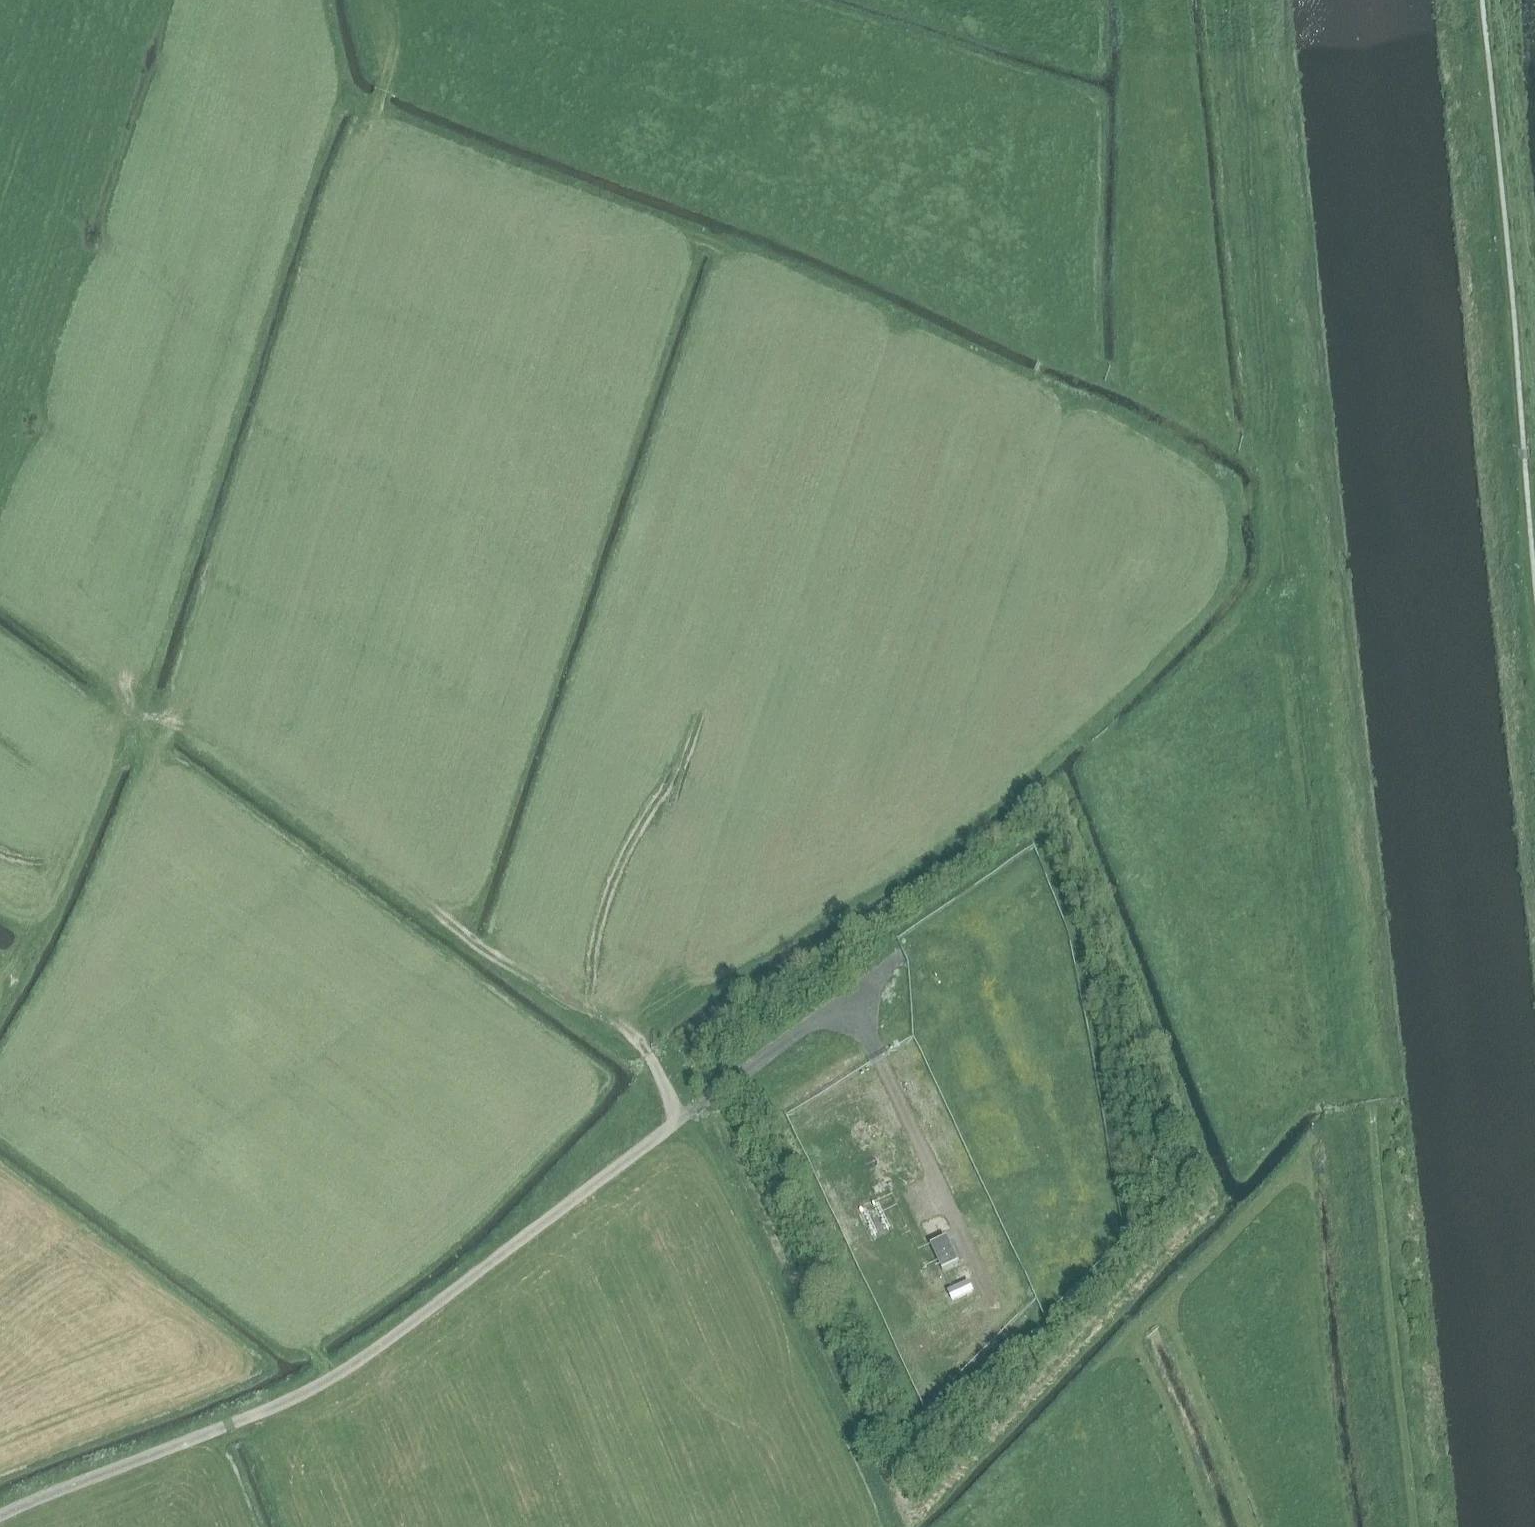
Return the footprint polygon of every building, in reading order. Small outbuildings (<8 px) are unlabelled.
[(947,1237),(930,1244),(941,1269),(958,1262),(947,1237)] [(948,1289),(954,1301),(976,1290),(971,1278),(948,1289)]
